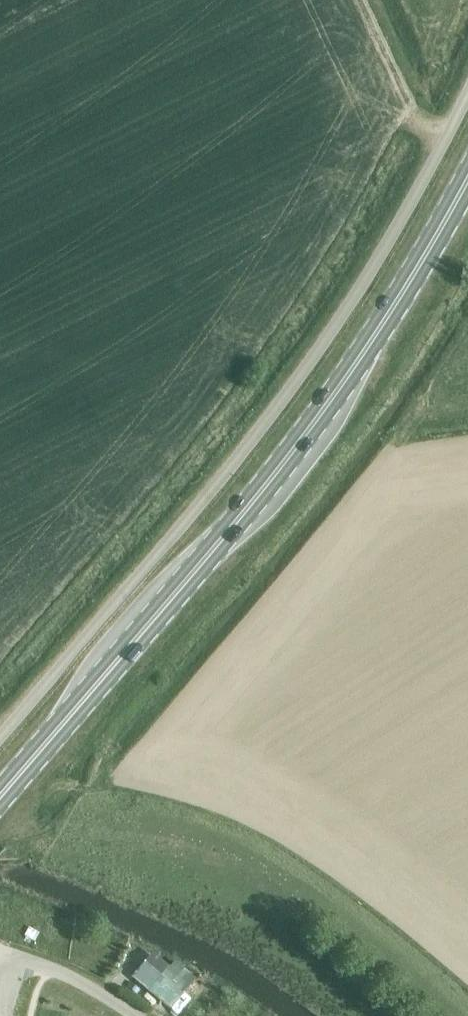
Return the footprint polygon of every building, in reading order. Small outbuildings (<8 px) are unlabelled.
[(149,956),(132,975),(149,990),(147,992),(167,1010),(172,1004),(189,984),(194,979),(181,968),(174,962),(172,963),(169,967),(166,970),(149,956)]
